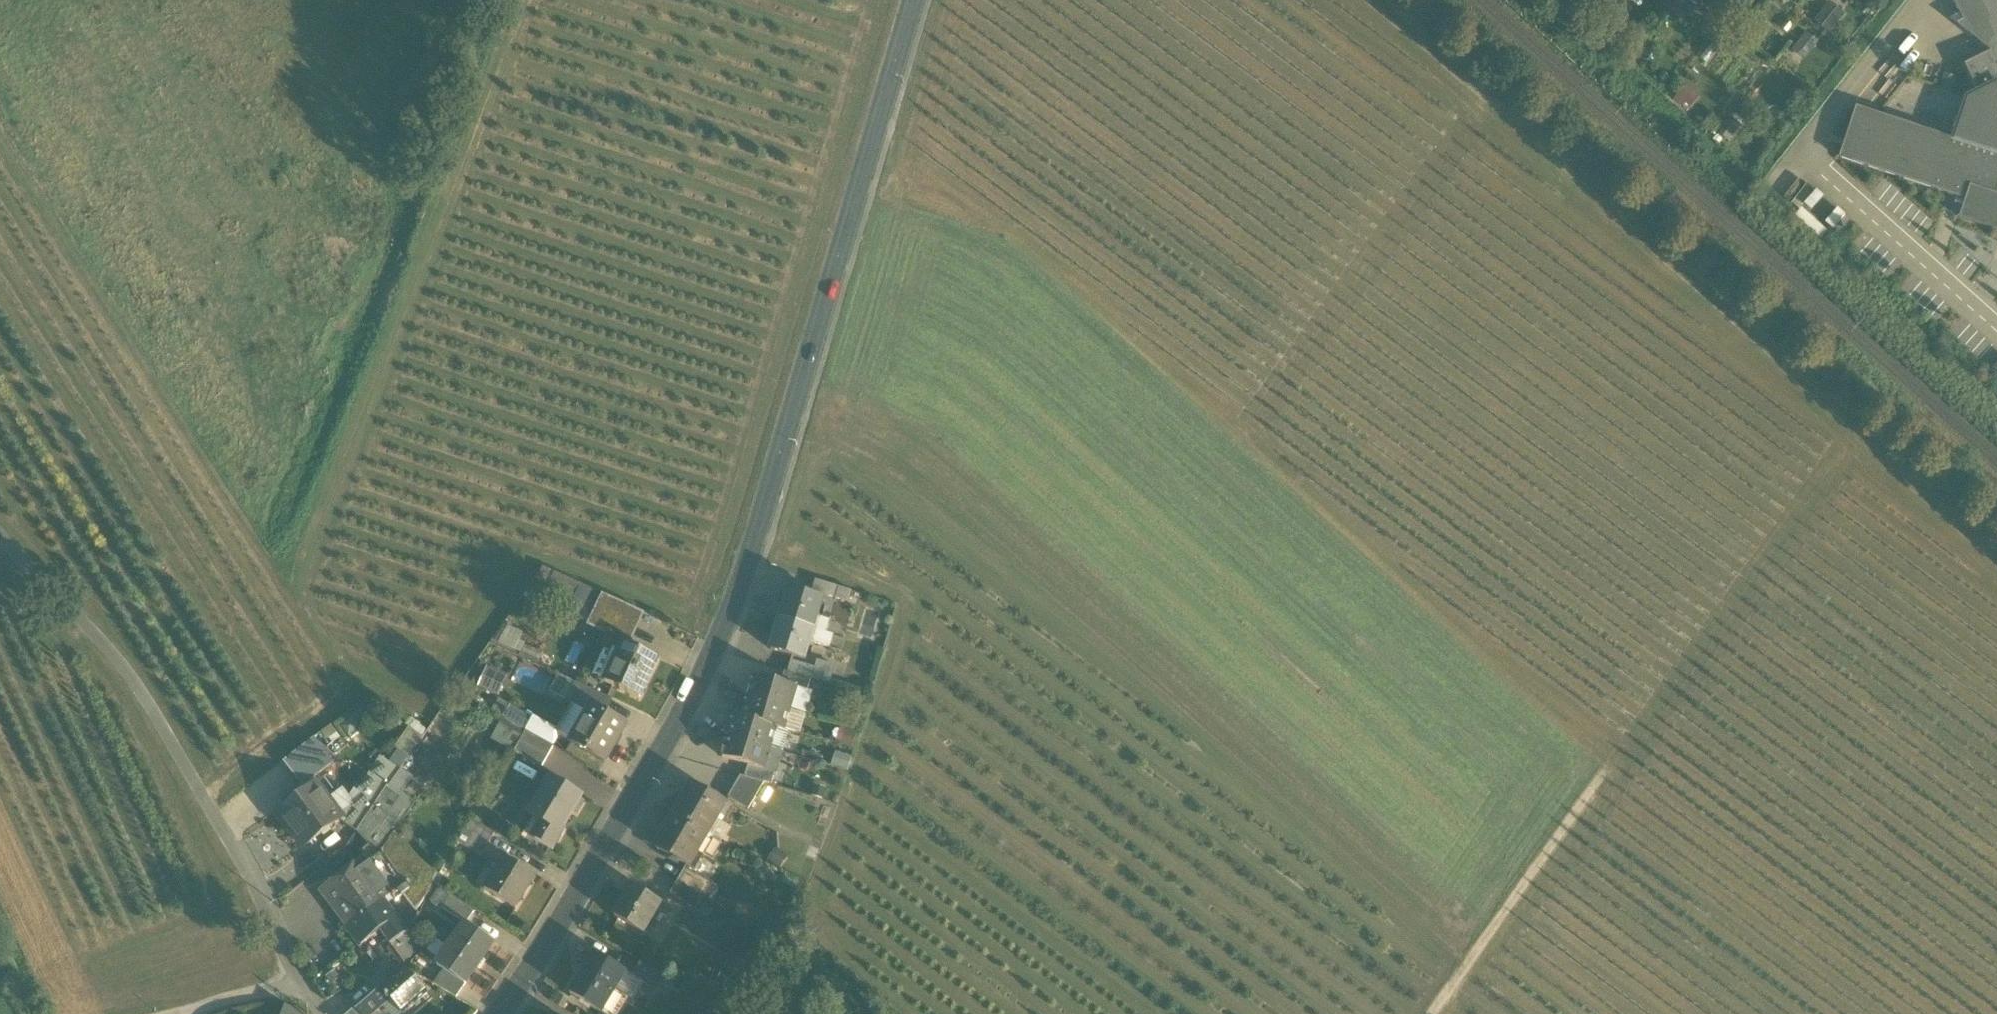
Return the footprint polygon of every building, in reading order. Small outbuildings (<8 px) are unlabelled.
[(1979,96),(1983,105),(1996,98),(1996,0),(1952,0),(1963,23),(1956,26),(1991,53),(1964,67),(1979,96)] [(1832,1),(1816,19),(1831,32),(1846,14),(1832,1)] [(1954,141),(1996,156),(1996,98),(1983,105),(1979,96),(1967,102),(1954,141)] [(1954,141),(1855,109),(1838,159),(1964,201),(1958,219),(1996,232),(1996,156),(1954,141)] [(555,573),(553,580),(547,593),(554,596),(555,593),(583,606),(593,610),(588,621),(600,626),(605,615),(612,599),(606,596),(555,573)] [(812,592),(835,598),(838,587),(816,581),(812,592)] [(788,589),(779,620),(813,630),(822,599),(788,589)] [(600,626),(630,640),(642,613),(612,599),(605,615),(600,626)] [(804,660),(813,630),(779,620),(770,650),(804,660)] [(604,684),(638,700),(646,682),(644,681),(653,662),(655,662),(656,660),(622,645),(604,684)] [(810,679),(823,682),(828,665),(832,666),(833,665),(817,660),(814,668),(792,661),(788,672),(810,679)] [(644,681),(646,682),(655,662),(653,662),(644,681)] [(828,665),(823,682),(827,683),(832,666),(828,665)] [(490,667),(480,686),(501,697),(511,677),(490,667)] [(797,687),(807,690),(810,679),(788,672),(784,671),(780,683),(797,688),(797,687)] [(751,687),(748,697),(791,709),(797,688),(780,683),(755,675),(754,677),(753,676),(750,687),(751,687)] [(566,701),(588,714),(591,707),(601,713),(609,698),(576,683),(566,701)] [(745,708),(742,718),(777,728),(784,730),(791,709),(748,697),(748,698),(747,697),(743,708),(745,708)] [(503,719),(524,730),(525,728),(530,719),(527,717),(510,707),(503,719)] [(571,742),(605,762),(614,746),(611,744),(617,735),(619,737),(625,727),(601,713),(591,707),(588,714),(571,742)] [(728,736),(770,749),(777,728),(742,718),(735,715),(734,717),(733,716),(730,726),(731,727),(728,736)] [(784,730),(777,728),(770,749),(782,752),(788,731),(784,730)] [(553,747),(526,731),(514,752),(542,768),(553,747)] [(764,770),(770,749),(728,736),(726,745),(724,745),(721,755),(723,756),(722,758),(748,766),(764,770)] [(284,762),(294,775),(324,751),(314,739),(284,762)] [(764,770),(775,774),(782,752),(770,749),(764,770)] [(334,764),(324,751),(294,775),(304,787),(334,764)] [(748,766),(744,777),(764,783),(771,785),(775,774),(764,770),(748,766)] [(366,795),(377,803),(388,787),(370,775),(359,792),(365,796),(366,795)] [(748,810),(764,783),(744,777),(740,776),(727,798),(748,810)] [(561,834),(564,829),(573,813),(577,815),(584,802),(581,800),(583,797),(550,778),(528,815),(538,821),(561,834)] [(692,784),(673,817),(706,836),(726,803),(692,784)] [(305,847),(339,821),(341,819),(328,801),(316,786),(280,814),(305,847)] [(388,787),(377,803),(356,833),(351,841),(368,852),(371,854),(408,801),(388,787)] [(342,790),(328,801),(341,819),(339,821),(344,826),(365,796),(359,792),(354,788),(349,799),(342,790)] [(344,826),(356,833),(377,803),(366,795),(365,796),(344,826)] [(688,867),(706,836),(673,817),(655,848),(688,867)] [(457,844),(481,858),(494,835),(482,828),(471,821),(457,844)] [(561,834),(538,821),(528,837),(553,852),(566,830),(564,829),(561,834)] [(349,925),(349,926),(385,900),(385,901),(386,900),(392,895),(367,860),(324,892),(349,925)] [(485,891),(516,909),(534,877),(503,860),(485,891)] [(687,874),(681,884),(706,899),(712,888),(687,874)] [(697,915),(706,899),(681,884),(672,901),(697,915)] [(614,917),(642,933),(660,902),(633,886),(614,917)] [(433,905),(467,926),(475,912),(441,890),(433,905)] [(360,947),(382,931),(398,919),(385,901),(385,900),(349,926),(349,925),(346,927),(346,928),(360,947)] [(408,932),(398,919),(382,931),(392,945),(408,932)] [(445,971),(465,986),(494,947),(467,926),(437,965),(445,971)] [(392,945),(406,963),(422,949),(410,932),(408,932),(392,945)] [(570,995),(601,1013),(615,991),(626,973),(593,953),(583,970),(585,971),(570,995)] [(716,982),(738,995),(751,973),(729,960),(716,982)] [(642,983),(656,991),(664,976),(641,962),(633,977),(642,982),(642,983)] [(382,989),(390,999),(403,1013),(404,1013),(427,994),(404,969),(382,989)] [(435,985),(457,1000),(465,986),(445,971),(435,985)] [(626,973),(615,991),(627,998),(631,1000),(642,983),(642,982),(633,977),(626,973)] [(390,999),(382,989),(381,989),(357,1010),(356,1011),(359,1013),(374,1013),(390,999)] [(627,998),(615,991),(601,1013),(617,1013),(627,998)]
